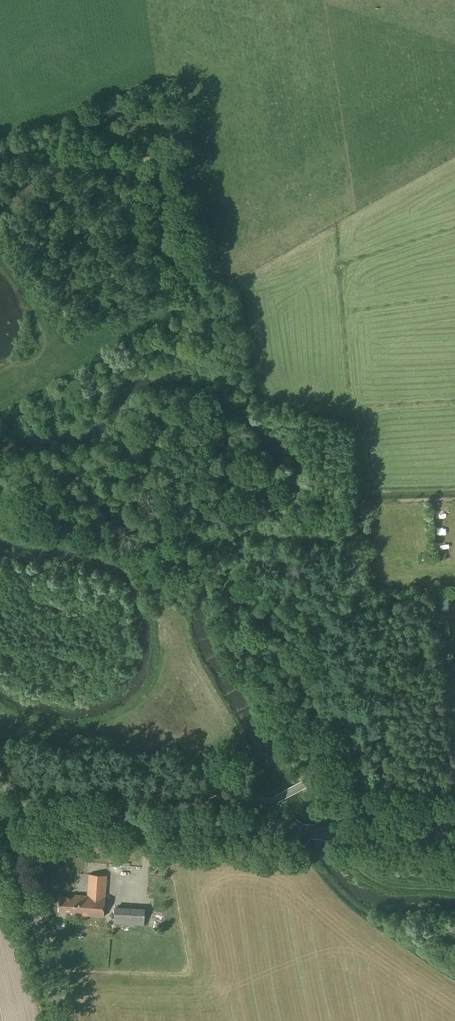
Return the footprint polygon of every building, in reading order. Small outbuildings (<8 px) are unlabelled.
[(104,916),(107,876),(89,874),(87,896),(75,895),(75,898),(60,897),(59,911),(72,912),(71,914),(104,916)] [(144,926),(146,909),(115,906),(114,924),(144,926)]
